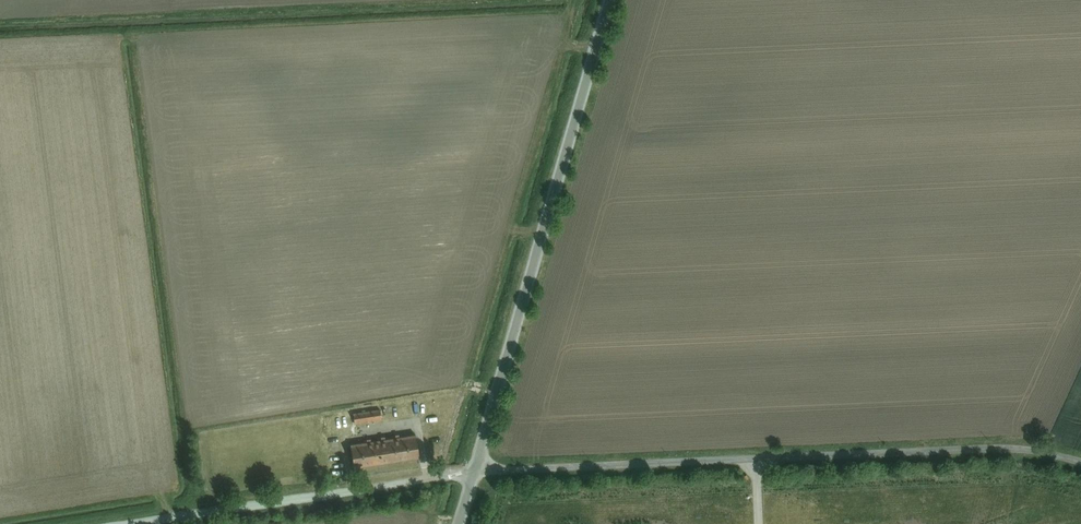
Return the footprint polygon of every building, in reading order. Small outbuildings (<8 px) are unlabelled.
[(382,420),(381,410),(353,414),(355,424),(382,420)] [(421,460),(417,436),(351,446),(354,469),(421,460)]
